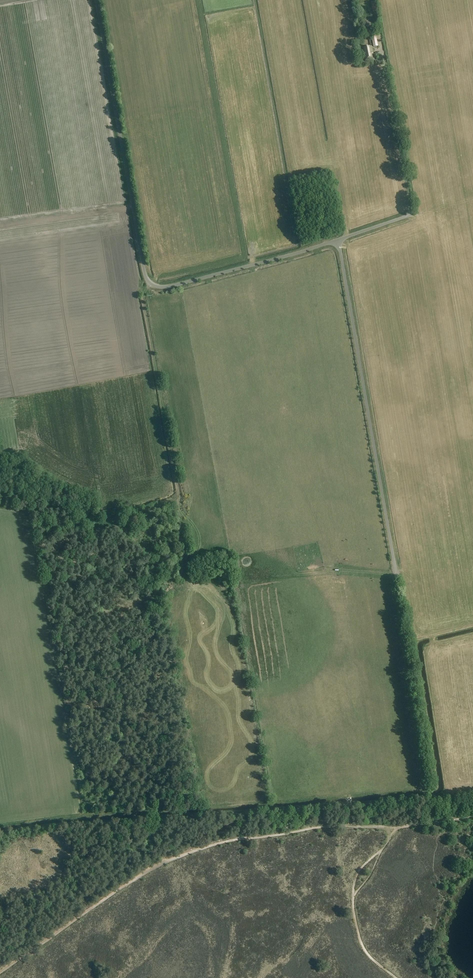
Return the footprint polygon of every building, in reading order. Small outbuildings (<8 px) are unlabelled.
[(365,55),(366,61),(374,60),(372,47),(364,48),(366,55),(365,55)]
